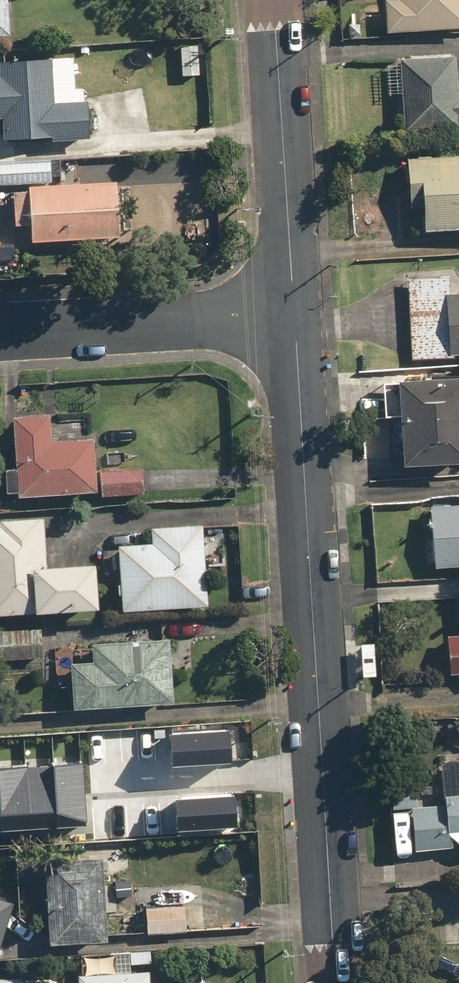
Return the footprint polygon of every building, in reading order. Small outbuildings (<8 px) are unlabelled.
[(15,34),(14,0),(0,0),(0,34),(15,34)] [(378,38),(458,37),(458,0),(377,0),(378,38)] [(0,61),(0,79),(3,79),(2,113),(7,113),(6,136),(93,139),(94,101),(59,101),(60,55),(10,54),(10,61),(0,61)] [(395,60),(395,130),(458,130),(458,91),(457,91),(457,60),(395,60)] [(58,180),(57,157),(0,159),(0,182),(58,180)] [(398,160),(397,190),(410,190),(408,232),(458,234),(458,163),(398,160)] [(34,190),(17,191),(17,197),(14,197),(14,210),(18,210),(18,224),(35,224),(35,237),(124,235),(122,180),(33,183),(34,190)] [(444,294),(443,275),(402,277),(407,364),(448,362),(458,361),(458,293),(444,294)] [(444,377),(444,385),(397,382),(397,376),(371,374),(368,420),(390,422),(388,470),(455,474),(456,456),(458,456),(458,378),(444,377)] [(56,413),(20,413),(20,466),(9,465),(9,491),(100,491),(100,492),(147,492),(148,466),(100,466),(100,433),(56,433),(56,413)] [(422,506),(422,571),(458,570),(458,505),(422,506)] [(0,517),(0,615),(108,609),(106,560),(53,562),(51,515),(0,517)] [(158,541),(124,542),(127,609),(213,606),(210,521),(157,523),(158,541)] [(26,629),(0,629),(0,658),(47,659),(47,638),(26,638),(26,629)] [(99,647),(59,647),(59,685),(79,685),(79,707),(178,706),(178,658),(171,658),(171,648),(164,648),(164,638),(99,638),(99,647)] [(168,736),(170,767),(231,763),(229,732),(168,736)] [(446,760),(447,805),(417,806),(418,846),(458,845),(458,760),(446,760)] [(85,822),(81,765),(0,771),(0,829),(85,822)] [(173,800),(175,830),(235,826),(233,796),(173,800)] [(110,848),(51,851),(55,941),(115,938),(110,848)] [(15,898),(0,893),(0,946),(15,898)] [(189,904),(150,905),(151,931),(190,929),(189,904)] [(85,982),(155,982),(154,953),(84,956),(85,982)]
